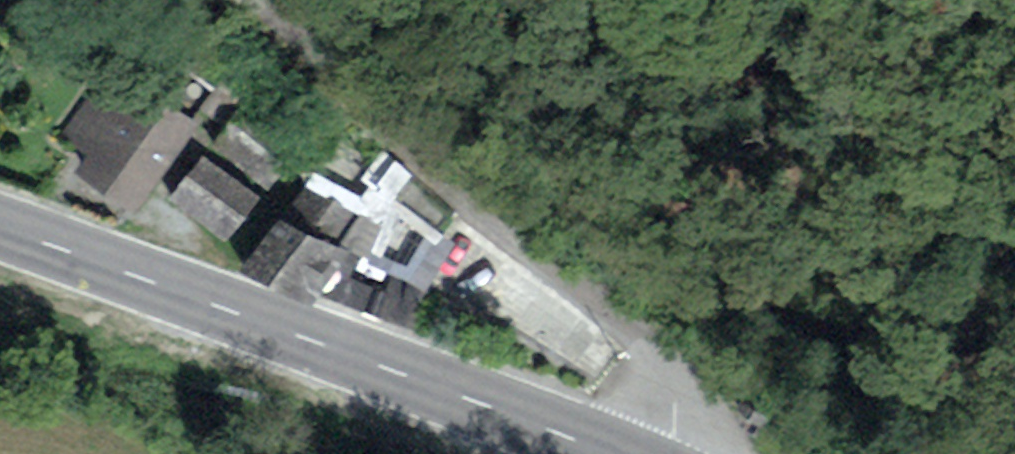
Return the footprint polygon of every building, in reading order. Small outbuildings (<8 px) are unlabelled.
[(186,125),(110,73),(69,132),(94,150),(82,167),(133,202),(186,125)] [(300,129),(253,96),(225,136),(272,169),(300,129)] [(253,191),(206,158),(177,198),(224,231),(253,191)] [(338,245),(282,216),(257,264),(313,293),(338,245)]
